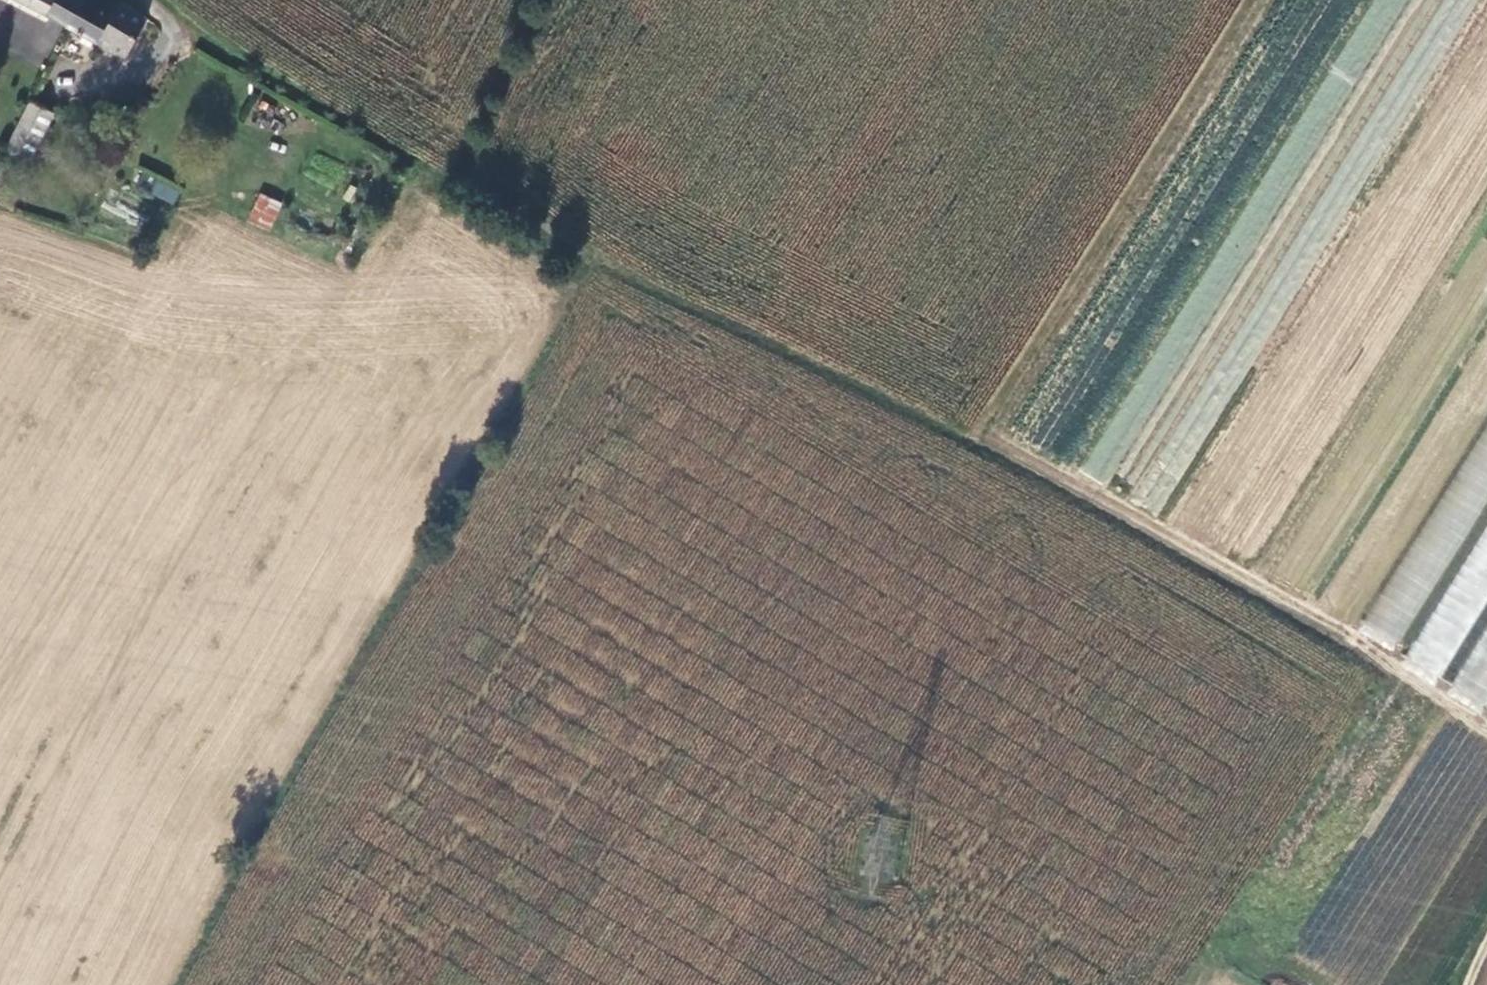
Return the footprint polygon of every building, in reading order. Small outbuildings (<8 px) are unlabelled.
[(50,18),(59,0),(15,0),(50,18)] [(50,18),(124,57),(143,20),(108,0),(59,0),(50,18)] [(8,154),(29,164),(52,114),(31,104),(8,154)] [(139,169),(132,189),(174,203),(181,183),(139,169)] [(258,193),(246,221),(270,231),(282,203),(258,193)] [(1081,470),(1104,484),(1134,435),(1111,420),(1081,470)] [(1486,505),(1486,428),(1363,622),(1398,645),(1486,505)] [(1486,604),(1486,526),(1408,652),(1443,674),(1486,604)] [(1453,681),(1486,703),(1486,627),(1453,681)]
